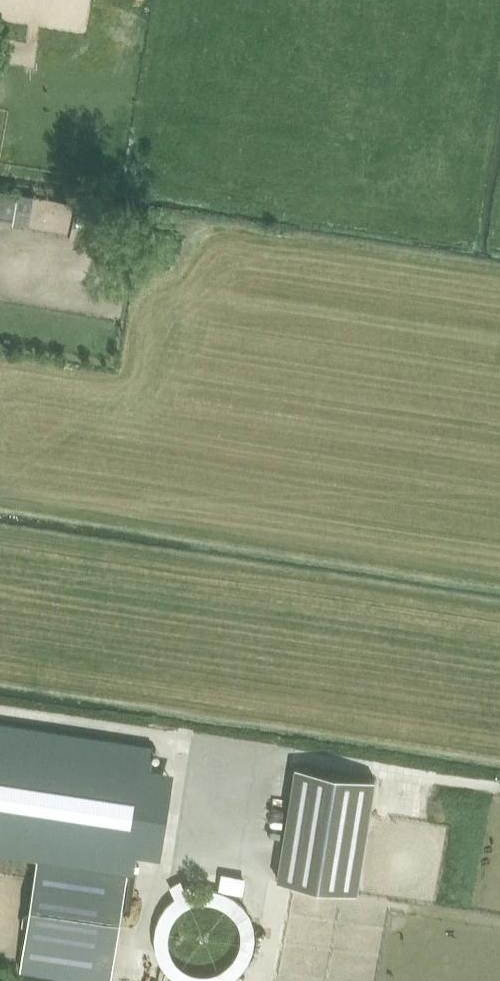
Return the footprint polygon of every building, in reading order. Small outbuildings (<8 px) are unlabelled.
[(152,741),(0,718),(0,849),(37,855),(20,968),(106,980),(112,980),(129,868),(133,869),(152,741)] [(377,783),(299,770),(280,883),(358,896),(377,783)]
